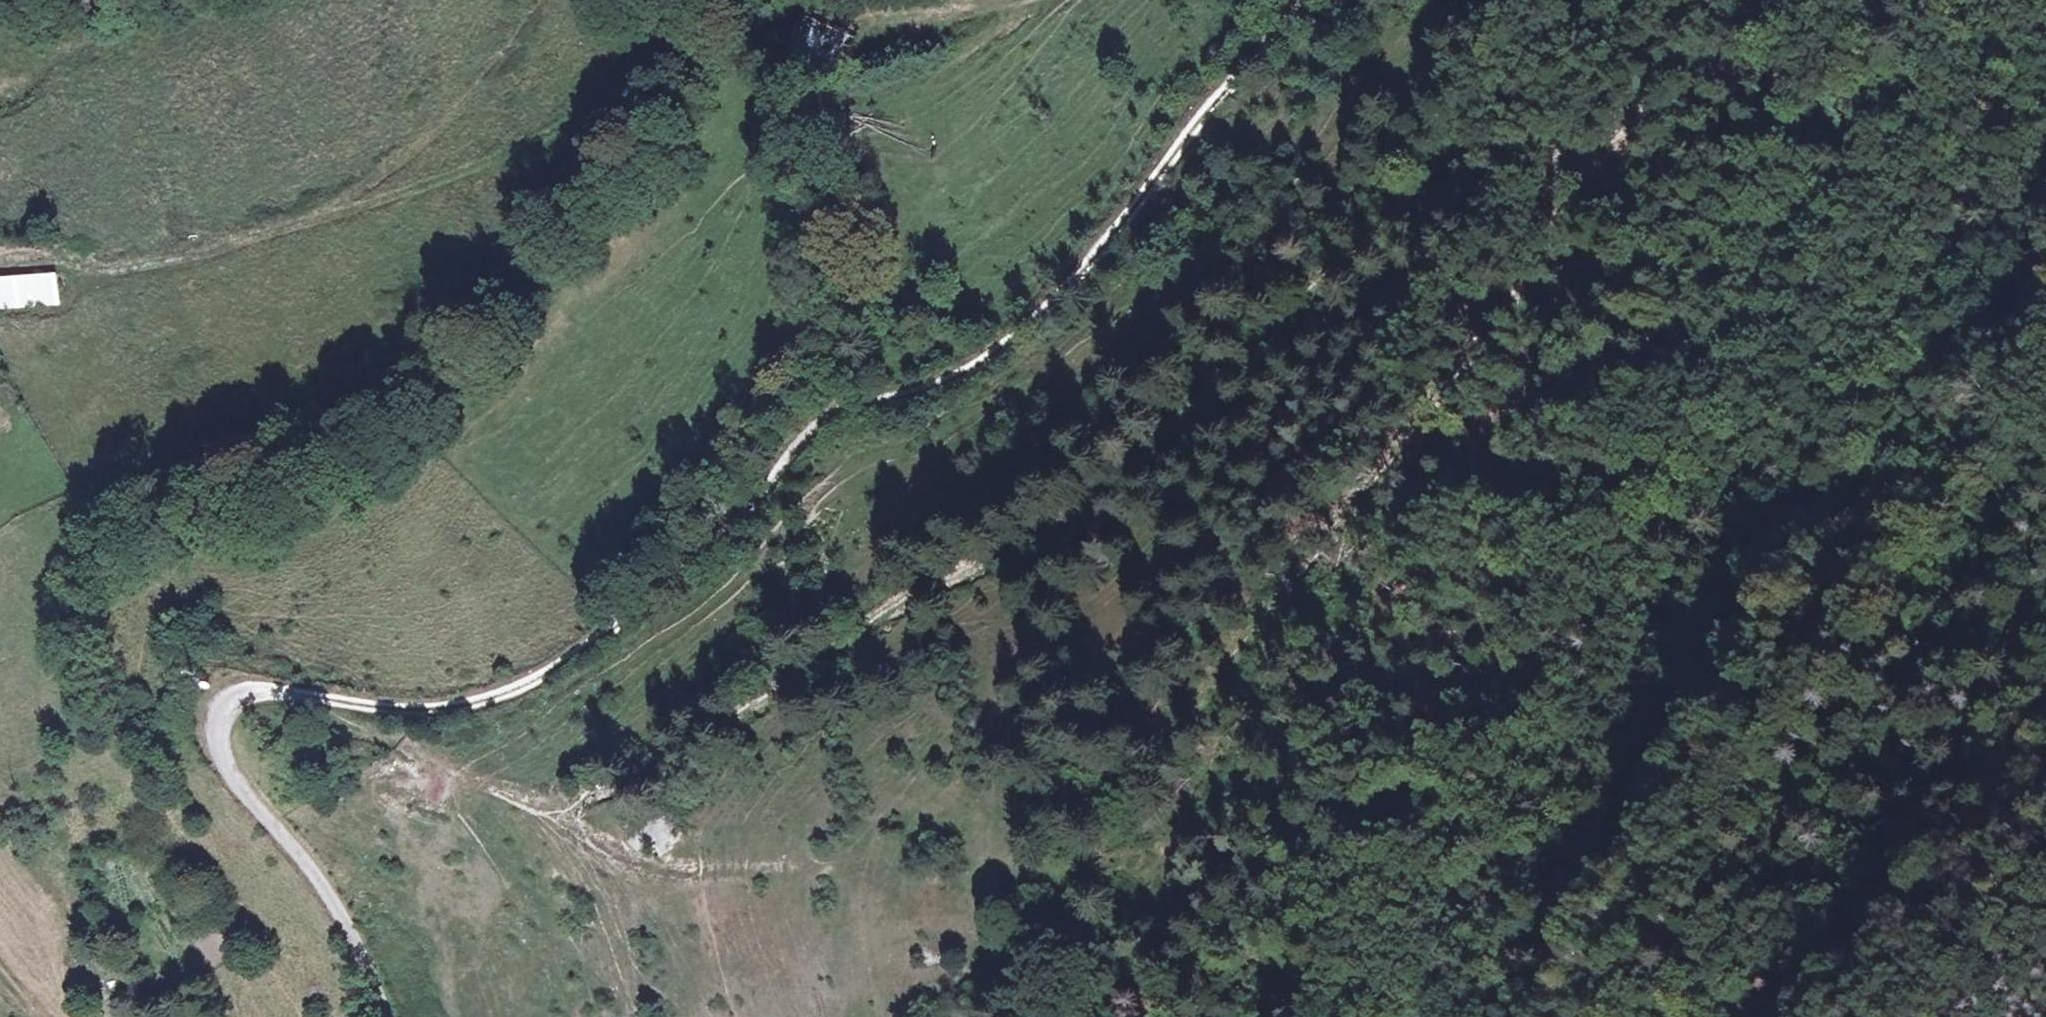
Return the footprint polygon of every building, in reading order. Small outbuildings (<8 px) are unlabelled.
[(0,284),(0,309),(54,305),(52,280),(0,284)]
